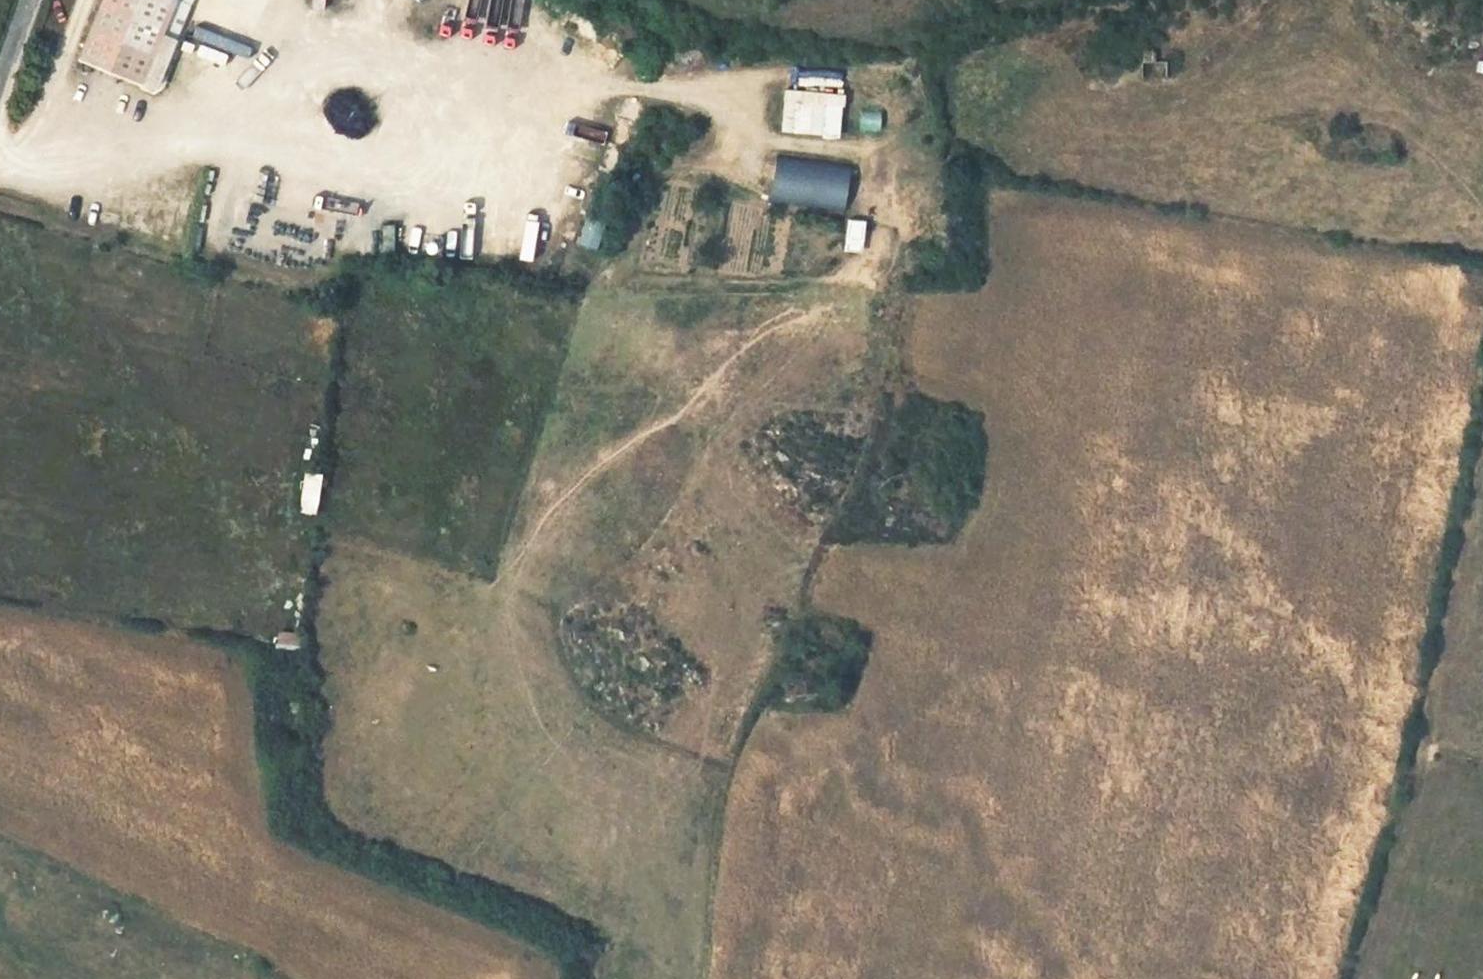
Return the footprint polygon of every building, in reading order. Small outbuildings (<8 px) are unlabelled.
[(193,0),(106,0),(79,64),(152,93),(193,0)] [(783,89),(782,135),(842,136),(843,90),(783,89)] [(860,131),(883,131),(883,111),(860,110),(860,131)] [(776,156),(769,198),(845,210),(851,167),(776,156)] [(532,255),(545,220),(536,216),(523,252),(532,255)] [(597,250),(603,221),(585,216),(578,246),(597,250)] [(380,225),(379,253),(393,253),(394,225),(380,225)] [(301,474),(300,514),(319,515),(320,474),(301,474)] [(277,632),(277,647),(299,646),(299,632),(277,632)]
